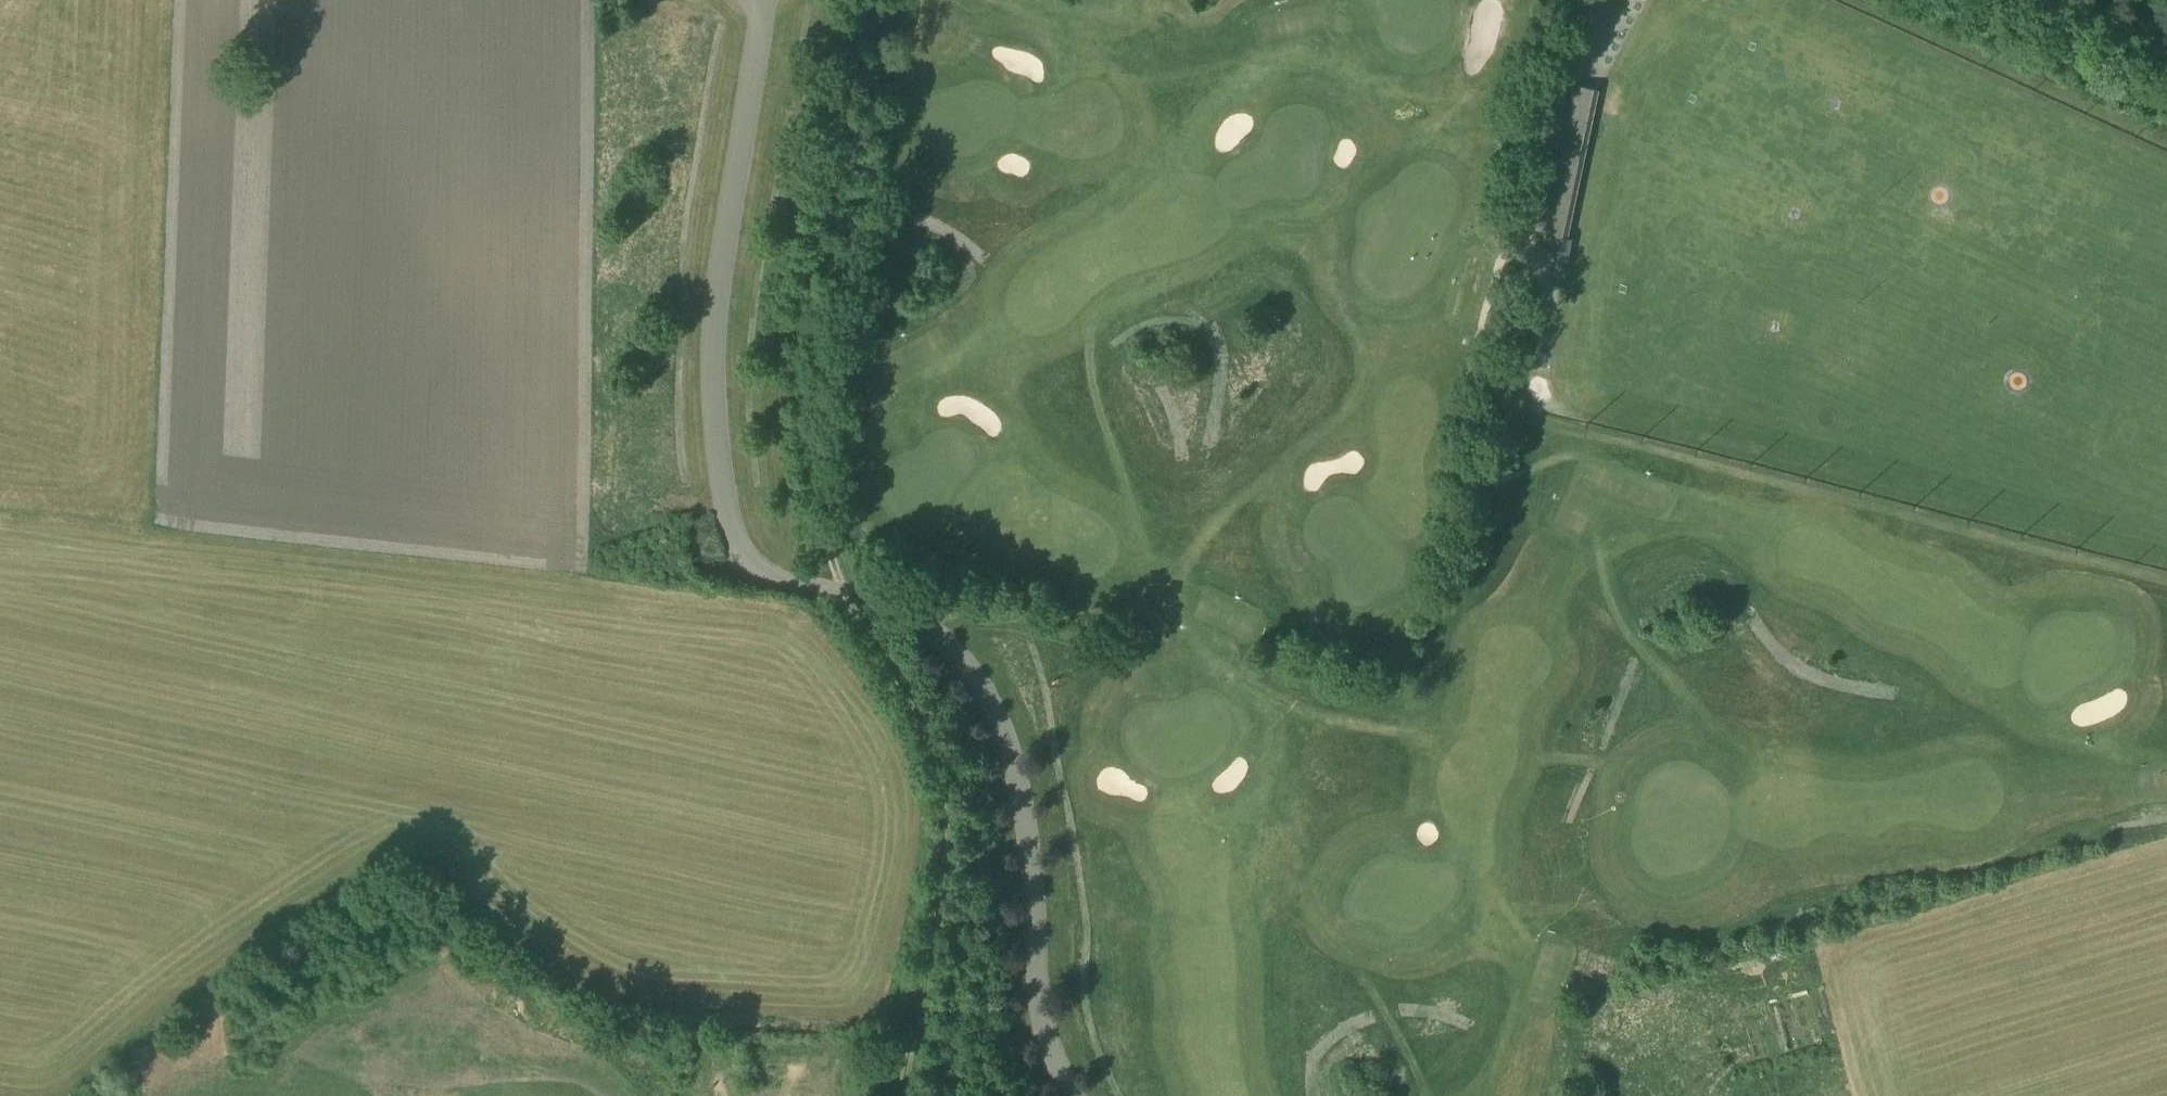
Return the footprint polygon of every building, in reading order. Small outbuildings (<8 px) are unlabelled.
[(1599,90),(1576,85),(1573,101),(1595,106),(1599,90)] [(1572,107),(1539,262),(1556,266),(1590,111),(1572,107)] [(1955,190),(1941,190),(1940,204),(1954,205),(1955,190)]
